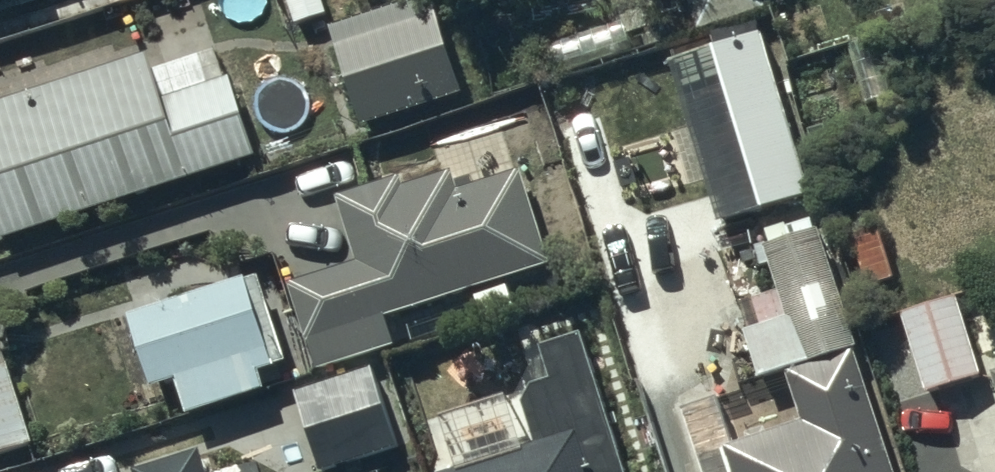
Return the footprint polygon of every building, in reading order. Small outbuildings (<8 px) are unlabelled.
[(293,27),(325,16),(319,0),(284,0),(293,27)] [(357,125),(458,93),(429,0),(421,0),(326,31),(357,125)] [(689,33),(762,15),(759,0),(680,0),(689,33)] [(709,50),(755,211),(806,197),(760,35),(709,50)] [(250,157),(215,54),(146,77),(139,57),(0,104),(0,242),(250,157)] [(352,265),(287,284),(312,370),(390,347),(381,314),(543,267),(516,175),(453,194),(447,172),(401,186),(399,180),(333,200),(352,265)] [(741,334),(755,379),(855,348),(818,230),(761,248),(775,292),(734,305),(743,333),(741,334)] [(280,364),(256,279),(128,316),(150,392),(174,385),(184,418),(260,396),(253,372),(280,364)] [(899,305),(921,391),(978,377),(956,291),(899,305)] [(585,334),(544,346),(555,380),(537,386),(526,405),(538,446),(455,471),(628,471),(585,334)] [(670,390),(676,410),(670,413),(690,471),(889,471),(849,354),(783,376),(799,422),(732,444),(710,377),(670,390)] [(0,366),(0,460),(28,452),(3,365),(0,366)] [(994,403),(994,373),(986,375),(994,403)] [(315,471),(319,471),(392,449),(369,377),(292,401),(315,471)] [(197,452),(137,471),(203,471),(197,452)]
